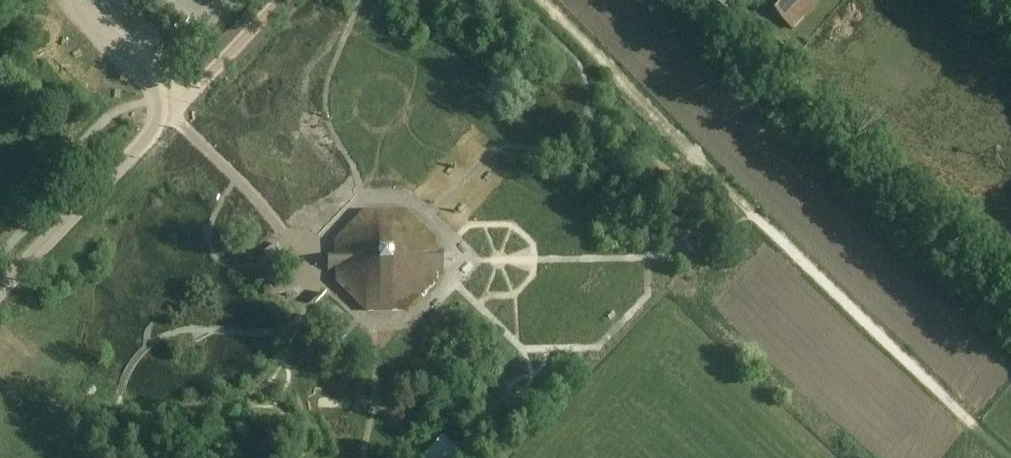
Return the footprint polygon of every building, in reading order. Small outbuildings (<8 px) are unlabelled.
[(764,5),(768,8),(765,11),(780,25),(783,22),(784,23),(794,13),(802,21),(812,11),(808,7),(814,0),(768,0),(764,5)] [(434,249),(433,241),(405,213),(364,214),(337,243),(337,251),(327,251),(327,274),(337,274),(337,283),(366,311),(406,310),(434,281),(434,272),(444,272),(443,249),(434,249)] [(464,457),(441,436),(421,457),(463,457),(464,457)]
